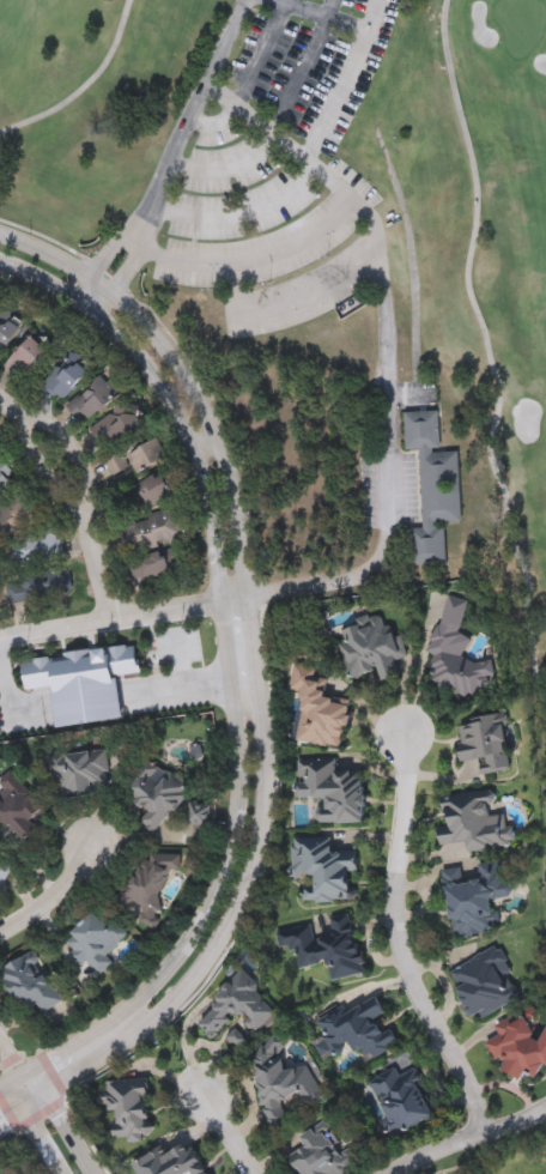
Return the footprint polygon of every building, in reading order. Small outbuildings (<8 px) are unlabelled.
[(273,337),(323,321),(310,281),(260,297),(273,337)] [(20,329),(0,359),(0,316),(20,329)] [(50,355),(25,386),(5,369),(30,338),(50,355)] [(41,385),(69,357),(89,375),(60,404),(41,385)] [(120,398),(81,428),(66,407),(104,377),(120,398)] [(89,431),(123,406),(140,429),(107,454),(89,431)] [(461,526),(445,527),(445,568),(413,569),(412,533),(423,533),(421,454),(406,454),(405,417),(439,416),(439,456),(460,456),(461,526)] [(104,462),(158,438),(168,461),(135,477),(132,468),(111,478),(104,462)] [(11,484),(0,495),(0,466),(7,473),(2,477),(11,484)] [(131,514),(125,489),(164,479),(170,503),(131,514)] [(6,545),(0,538),(0,507),(13,496),(35,520),(6,545)] [(123,556),(116,527),(178,512),(186,539),(123,556)] [(121,561),(184,551),(188,574),(125,583),(121,561)] [(65,603),(0,614),(0,590),(41,583),(40,576),(60,573),(65,603)] [(401,682),(381,686),(377,676),(351,683),(338,633),(384,619),(390,641),(400,639),(406,660),(395,664),(401,682)] [(121,654),(115,655),(114,652),(19,666),(20,670),(8,671),(13,698),(37,694),(43,734),(108,725),(102,682),(125,679),(121,654)] [(296,745),(303,698),(290,696),(293,668),(317,672),(316,682),(327,684),(324,703),(350,707),(344,752),(296,745)] [(511,774),(483,777),(481,763),(461,765),(456,725),(504,719),(511,774)] [(449,830),(445,800),(493,794),(496,818),(512,816),(516,851),(469,855),(468,847),(441,851),(438,831),(449,830)]
